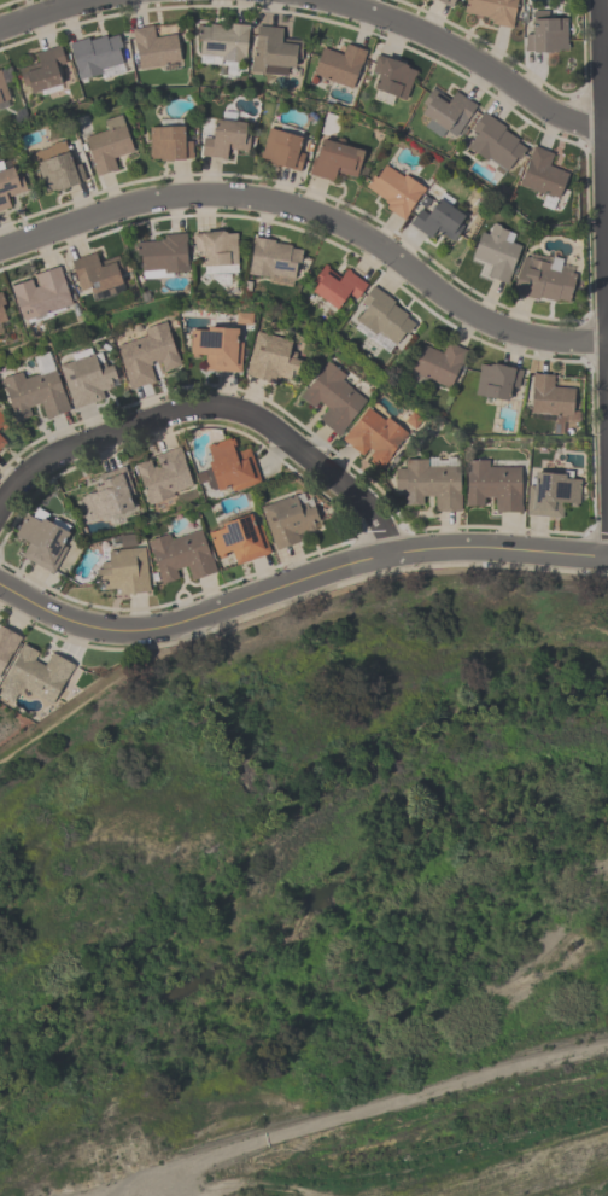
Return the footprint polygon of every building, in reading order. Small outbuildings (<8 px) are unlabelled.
[(454,0),(432,0),(449,9),(454,0)] [(511,31),(521,0),(469,0),(464,16),(511,31)] [(527,21),(527,55),(567,55),(567,21),(527,21)] [(249,25),(198,23),(196,65),(247,67),(249,25)] [(139,71),(183,64),(178,34),(159,37),(158,25),(132,29),(139,71)] [(300,68),(303,43),(281,40),(282,29),(256,26),(251,72),(288,76),(289,66),(300,68)] [(70,42),(79,84),(127,74),(118,32),(70,42)] [(313,77),(355,90),(367,51),(346,44),(343,55),(322,49),(313,77)] [(21,70),(27,96),(63,88),(59,70),(67,69),(62,47),(35,53),(38,66),(21,70)] [(406,103),(418,68),(378,55),(370,80),(382,84),(378,94),(406,103)] [(0,68),(0,110),(13,106),(1,68),(0,68)] [(477,103),(455,93),(452,100),(430,90),(417,118),(461,138),(477,103)] [(201,158),(230,161),(232,150),(249,152),(252,127),(239,125),(240,116),(217,113),(215,128),(205,126),(201,158)] [(509,177),(531,142),(484,113),(462,148),(509,177)] [(96,178),(119,172),(116,159),(134,155),(125,119),(108,124),(110,132),(85,138),(96,178)] [(150,162),(194,162),(194,138),(182,138),(182,126),(150,126),(150,162)] [(261,163),(300,172),(308,138),(269,128),(261,163)] [(337,173),(358,178),(365,149),(319,138),(310,177),(334,182),(337,173)] [(84,185),(71,142),(34,153),(47,196),(84,185)] [(558,202),(569,173),(551,167),(555,154),(533,146),(519,188),(558,202)] [(364,193),(405,221),(427,189),(386,161),(364,193)] [(8,197),(29,191),(21,164),(0,171),(0,213),(11,209),(8,197)] [(410,225),(432,240),(439,230),(456,242),(469,223),(459,217),(465,209),(443,194),(430,214),(422,208),(410,225)] [(516,233),(495,226),(491,236),(481,232),(472,259),(488,265),(484,277),(509,285),(522,247),(512,244),(516,233)] [(238,273),(238,232),(196,232),(196,273),(238,273)] [(187,236),(137,238),(139,279),(189,276),(187,236)] [(247,279),(295,287),(302,246),(255,237),(247,279)] [(565,263),(523,253),(513,295),(569,308),(577,275),(563,272),(565,263)] [(71,263),(81,300),(127,287),(119,260),(100,265),(97,256),(71,263)] [(369,285),(348,269),(341,279),(325,267),(308,290),(337,311),(346,299),(354,305),(369,285)] [(11,284),(23,325),(73,310),(61,269),(11,284)] [(397,351),(418,316),(372,288),(351,323),(397,351)] [(0,290),(0,328),(11,325),(1,290),(0,290)] [(170,326),(116,340),(129,390),(160,382),(158,373),(181,367),(170,326)] [(190,358),(204,358),(204,372),(242,373),(243,329),(191,327),(190,358)] [(247,376),(296,387),(306,345),(257,334),(247,376)] [(451,390),(468,351),(444,341),(439,352),(423,346),(411,374),(451,390)] [(74,410),(111,398),(108,386),(119,383),(112,360),(100,364),(96,351),(59,363),(74,410)] [(14,421),(43,412),(45,419),(69,413),(53,354),(36,359),(39,370),(2,381),(14,421)] [(341,439),(371,396),(325,363),(302,396),(325,412),(318,422),(341,439)] [(476,397),(505,401),(506,391),(520,393),(523,369),(480,363),(476,397)] [(531,416),(555,416),(554,434),(564,434),(564,422),(575,423),(575,389),(555,389),(555,375),(532,374),(531,416)] [(343,442),(383,473),(410,435),(370,405),(343,442)] [(9,423),(0,414),(0,431),(9,423)] [(0,435),(0,452),(9,444),(0,435)] [(237,450),(233,438),(204,446),(219,496),(262,484),(251,446),(237,450)] [(183,448),(135,462),(147,506),(196,491),(183,448)] [(522,470),(494,470),(494,460),(467,460),(467,505),(496,505),(496,514),(522,514),(522,470)] [(528,517),(564,519),(565,507),(580,508),(582,476),(558,474),(558,461),(543,461),(542,474),(531,473),(528,517)] [(461,513),(461,462),(406,464),(406,471),(396,471),(396,495),(406,494),(406,505),(435,504),(435,514),(461,513)] [(125,470),(97,480),(101,492),(79,500),(89,529),(140,511),(125,470)] [(323,536),(314,503),(303,506),(301,496),(262,507),(273,549),(323,536)] [(21,561),(57,574),(74,528),(27,510),(16,540),(27,544),(21,561)] [(271,555),(258,513),(207,528),(217,560),(231,556),(235,566),(271,555)] [(161,588),(186,581),(187,583),(217,574),(203,528),(148,544),(161,588)] [(145,548),(108,551),(110,565),(97,566),(100,597),(150,592),(145,548)] [(1,682),(21,636),(0,626),(0,682),(1,682)] [(77,667),(51,653),(47,659),(23,646),(0,689),(0,698),(14,706),(23,688),(56,705),(77,667)]
